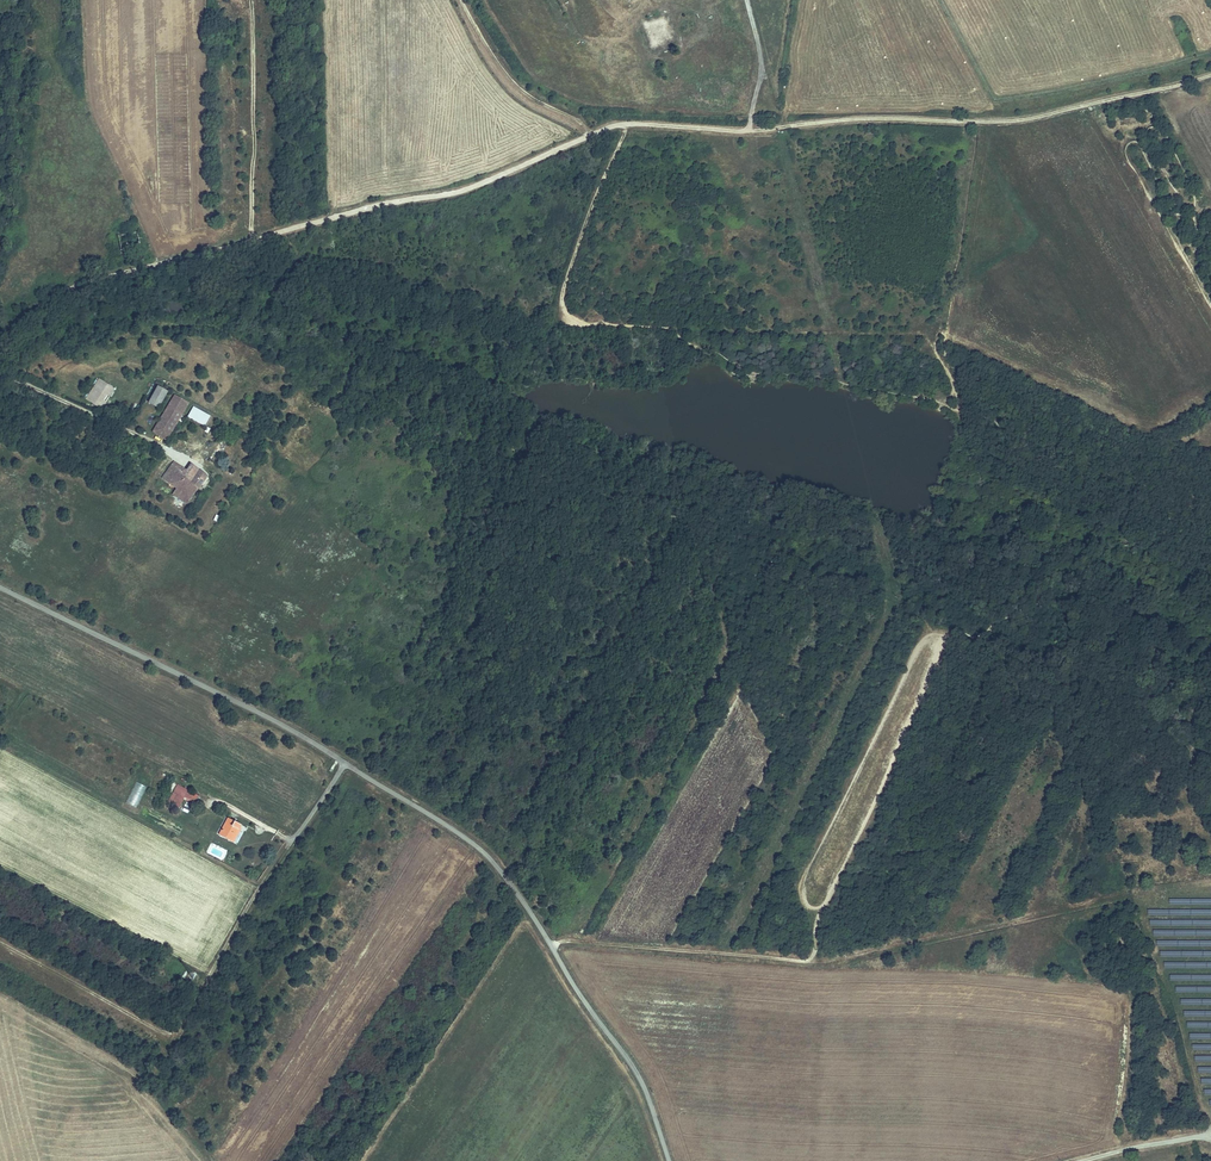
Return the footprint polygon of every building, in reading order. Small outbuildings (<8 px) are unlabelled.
[(1042,238),(1045,245),(1050,242),(1046,235),(1042,238)] [(101,378),(87,398),(102,407),(115,388),(101,378)] [(158,387),(149,403),(158,408),(167,392),(158,387)] [(167,441),(189,402),(173,394),(151,432),(167,441)] [(173,462),(161,479),(177,492),(174,495),(185,503),(206,475),(193,465),(187,472),(173,462)] [(178,806),(184,796),(195,801),(198,795),(182,787),(177,784),(169,801),(178,806)] [(226,816),(217,832),(237,843),(245,827),(226,816)]
